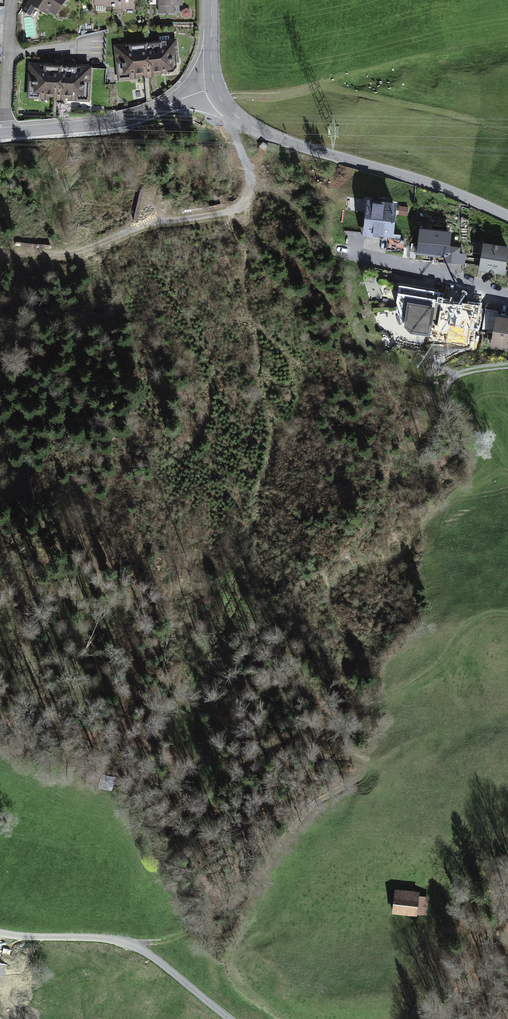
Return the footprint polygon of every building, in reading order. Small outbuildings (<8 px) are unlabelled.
[(26,1),(48,14),(50,11),(56,14),(65,0),(27,0),(26,1)] [(146,5),(158,5),(158,12),(175,12),(175,4),(183,4),(183,0),(146,0),(146,5)] [(176,38),(115,44),(118,79),(139,77),(139,75),(145,74),(145,76),(154,75),(154,73),(172,71),(177,66),(177,62),(179,61),(176,38)] [(29,61),(27,98),(90,101),(92,65),(29,61)] [(370,202),(365,235),(394,239),(399,206),(370,202)] [(420,232),(418,256),(445,259),(445,266),(464,268),(465,256),(451,255),(453,235),(420,232)] [(485,246),(482,274),(506,277),(507,259),(507,248),(485,246)] [(475,337),(479,309),(444,304),(445,296),(405,289),(402,306),(407,326),(475,337)] [(495,320),(490,347),(507,351),(507,322),(495,320)] [(395,893),(390,917),(422,922),(426,899),(395,893)]
